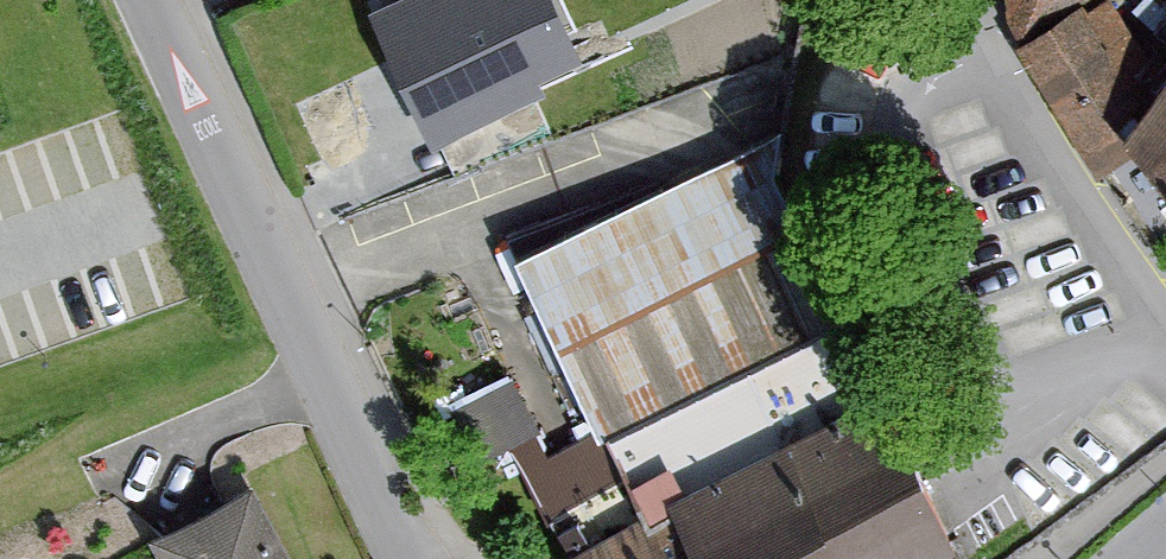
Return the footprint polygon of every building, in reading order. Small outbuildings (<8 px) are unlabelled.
[(352,9),(423,133),(535,77),(577,56),(538,0),(375,0),(352,9)] [(1060,0),(997,0),(998,33),(1060,0)] [(1154,59),(1099,4),(1074,18),(1067,11),(1004,49),(1060,151),(1098,131),(1154,59)] [(1098,131),(1165,223),(1165,52),(1163,49),(1154,59),(1098,131)] [(535,77),(423,133),(430,150),(545,98),(535,77)] [(538,100),(439,142),(454,175),(552,133),(538,100)] [(839,326),(767,149),(501,256),(573,433),(839,326)] [(858,405),(855,406),(665,497),(651,503),(684,558),(955,558),(961,556),(907,477),(858,405)] [(597,490),(579,448),(537,465),(527,441),(499,453),(526,519),(597,490)] [(651,503),(665,497),(651,467),(606,488),(620,518),(651,503)] [(243,492),(135,548),(140,558),(278,558),(243,492)] [(651,503),(620,518),(545,554),(548,558),(684,558),(651,503)]
